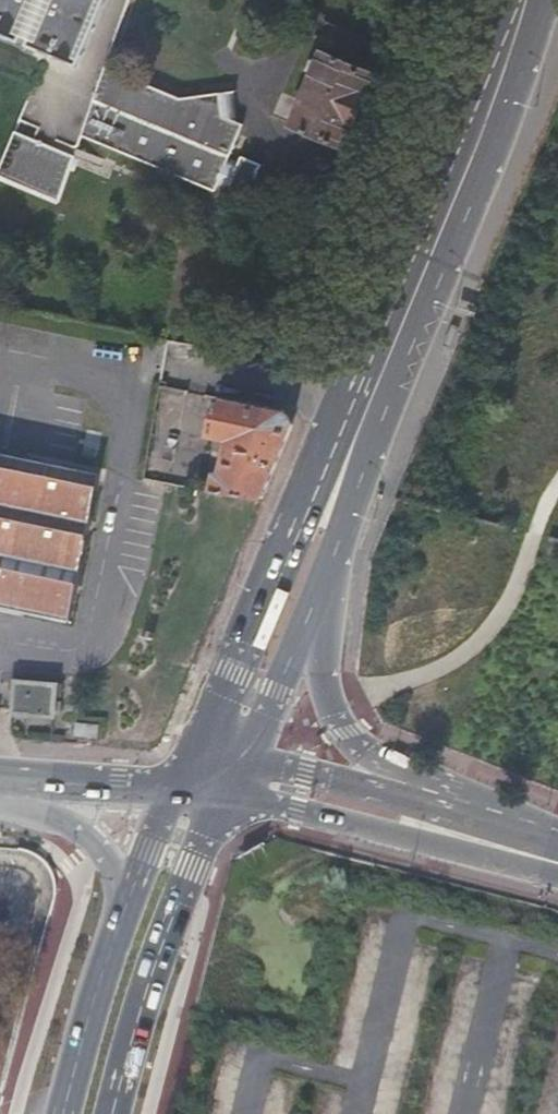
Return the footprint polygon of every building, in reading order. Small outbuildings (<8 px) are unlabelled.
[(18,44),(21,38),(28,41),(25,47),(78,68),(106,0),(0,0),(0,36),(18,44)] [(376,76),(321,53),(291,125),(345,148),(376,76)] [(179,98),(108,67),(83,138),(218,194),(220,188),(233,194),(235,189),(253,197),(265,167),(243,157),(241,164),(233,160),(247,126),(230,120),(227,92),(179,98)] [(55,203),(71,155),(16,132),(0,171),(0,180),(55,203)] [(71,155),(55,203),(59,205),(79,158),(71,155)] [(263,491),(291,423),(286,412),(218,400),(211,437),(230,440),(224,475),(218,474),(214,490),(261,497),(263,491)] [(0,454),(0,608),(71,622),(101,475),(0,454)] [(16,681),(15,684),(13,714),(55,717),(57,684),(16,681)]
